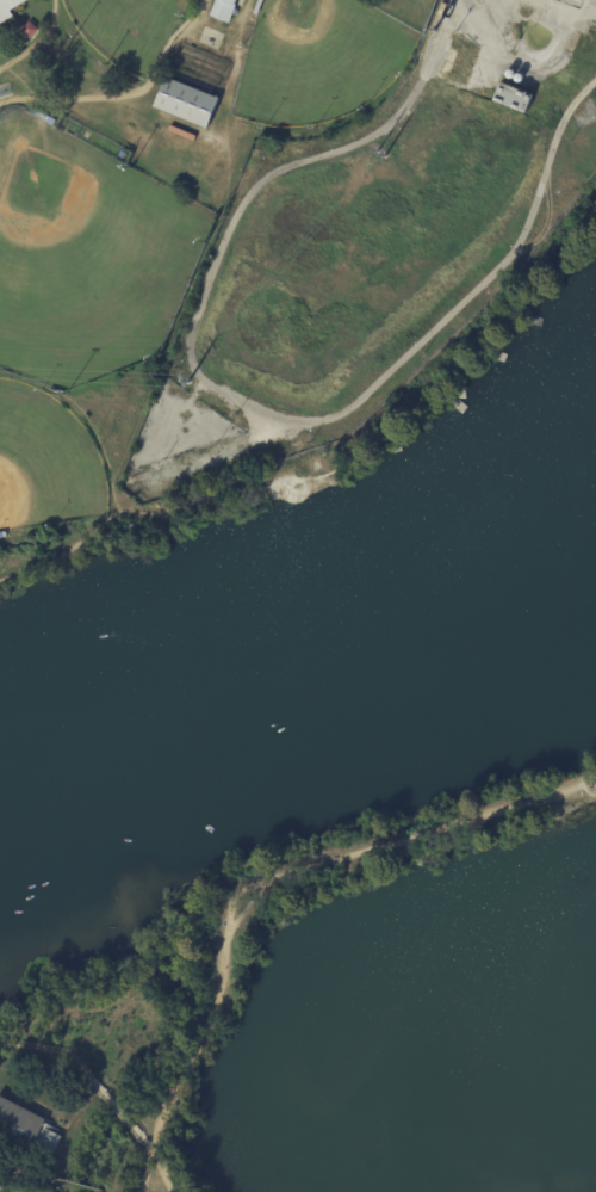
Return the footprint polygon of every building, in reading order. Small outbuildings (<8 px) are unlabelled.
[(13,17),(0,26),(0,0),(30,0),(11,13),(13,17)] [(211,17),(218,0),(238,0),(236,6),(241,7),(237,17),(234,16),(230,24),(211,17)] [(254,14),(260,0),(264,0),(259,16),(254,14)] [(30,21),(39,30),(31,39),(21,31),(30,21)] [(449,75),(442,72),(451,50),(458,54),(449,75)] [(207,130),(155,109),(167,79),(219,100),(207,130)] [(495,101),(502,82),(533,95),(526,113),(495,101)] [(219,885),(231,890),(228,900),(225,900),(216,896),(219,885)] [(49,1163),(0,1137),(0,1096),(21,1107),(46,1120),(43,1128),(62,1138),(49,1163)]
